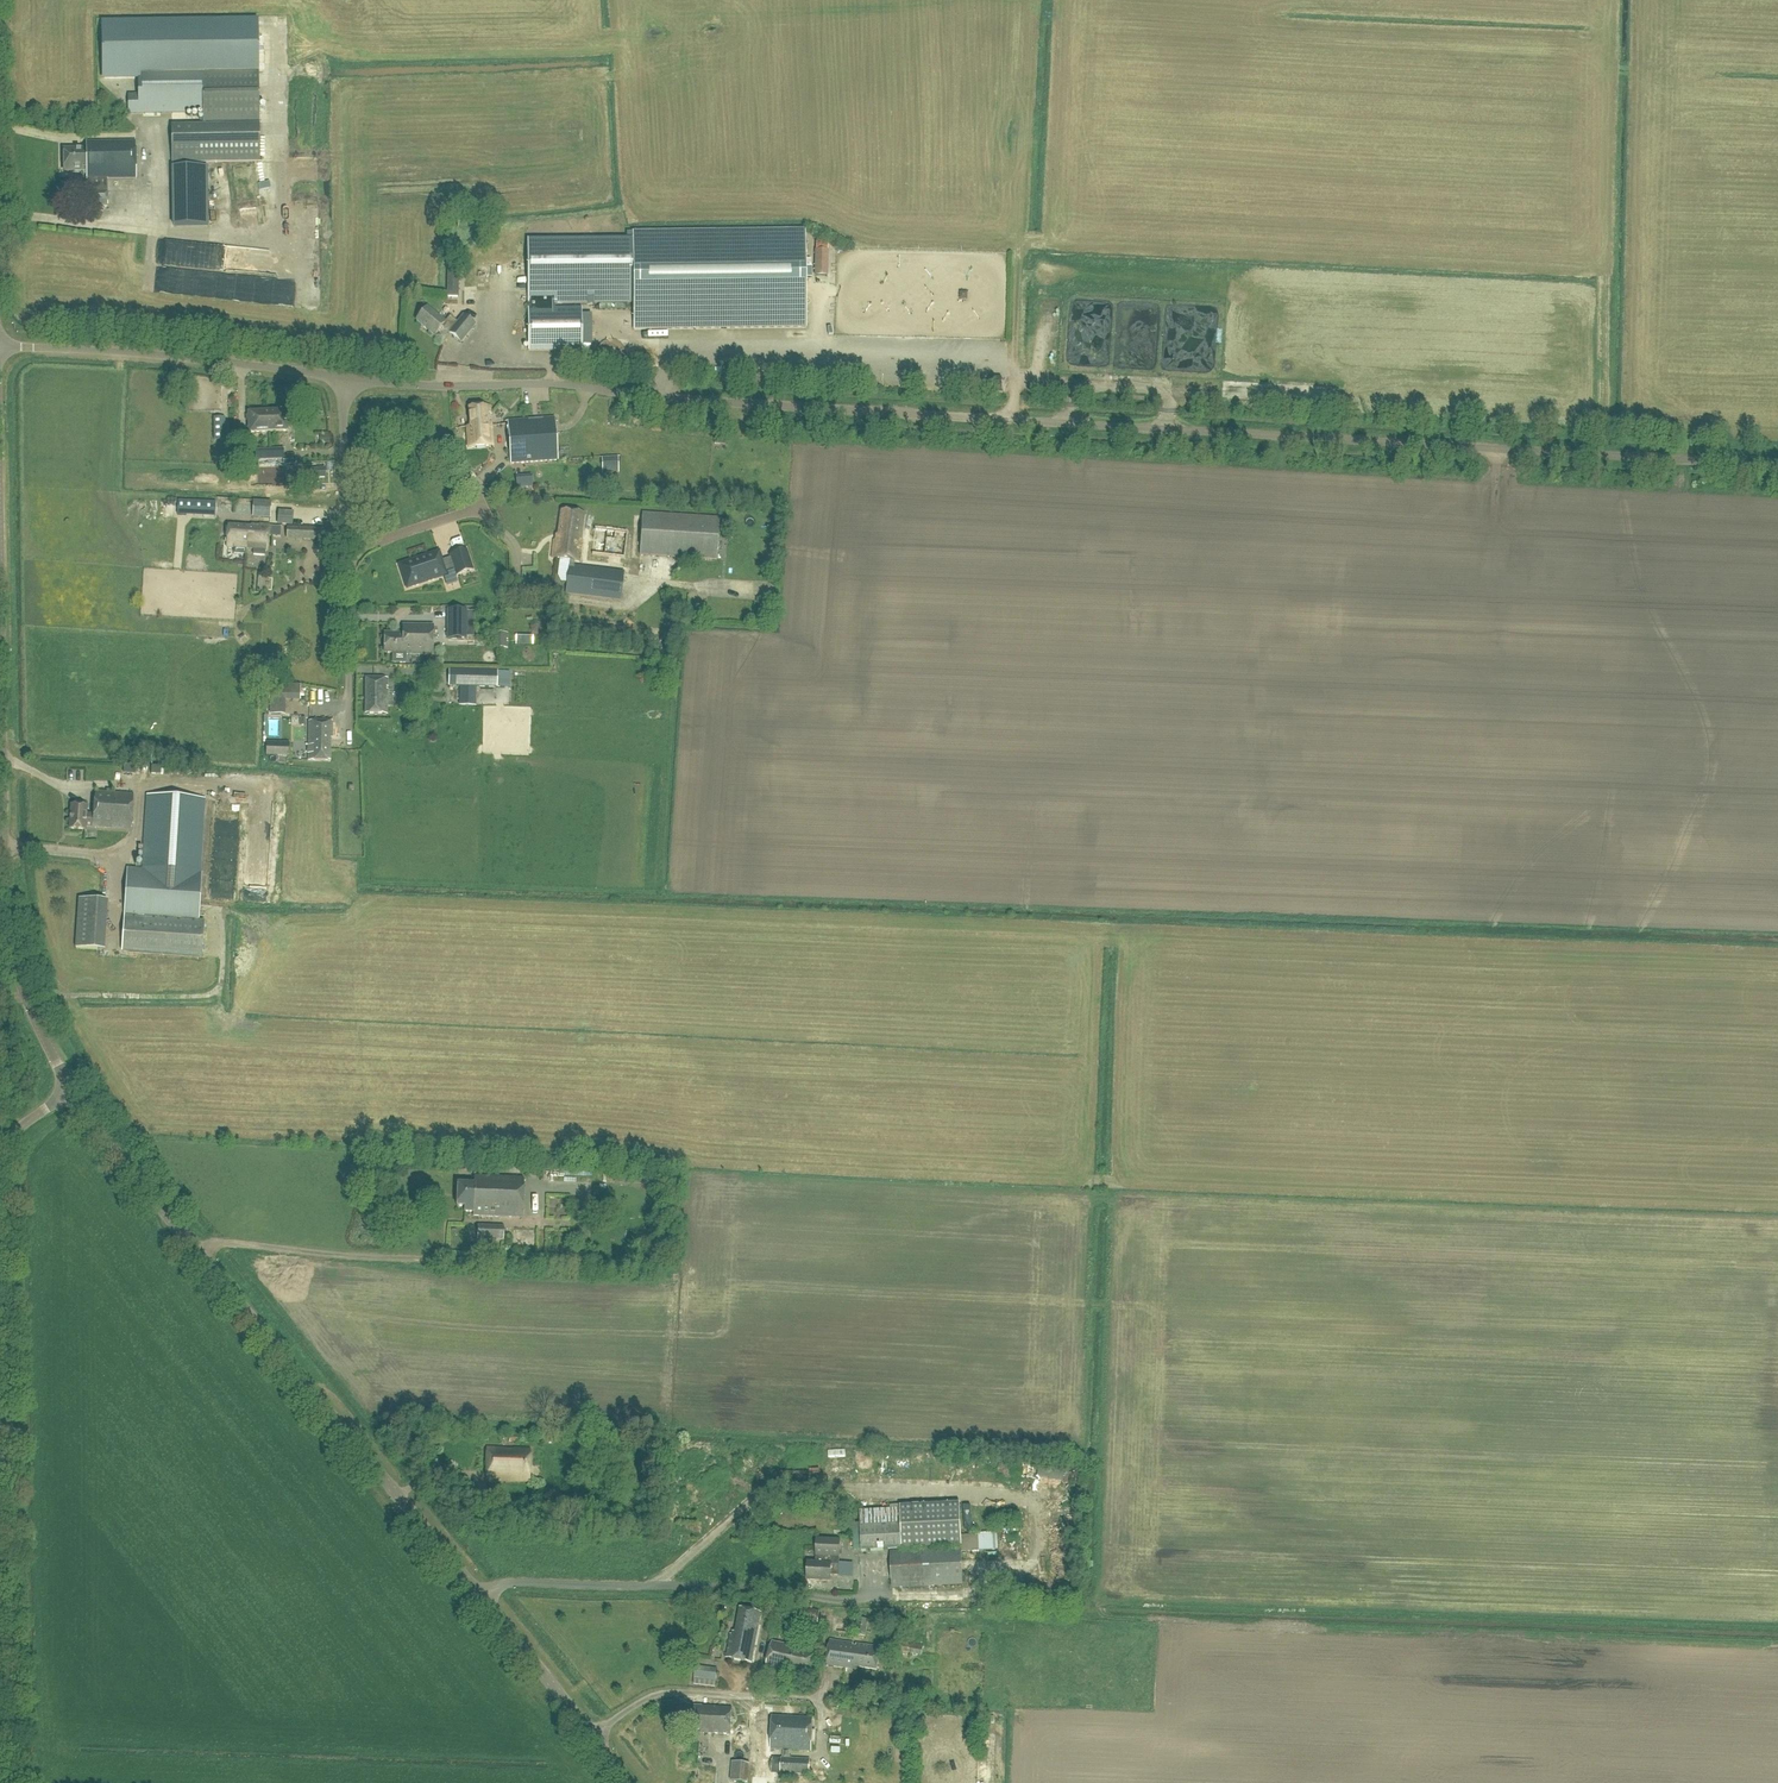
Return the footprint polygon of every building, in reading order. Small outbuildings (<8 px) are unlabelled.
[(206,125),(259,123),(257,22),(103,24),(104,79),(104,73),(138,72),(138,73),(139,96),(128,96),(129,114),(139,114),(206,113),(206,125)] [(262,162),(262,135),(175,138),(176,164),(262,162)] [(298,141),(298,149),(307,149),(307,155),(317,155),(317,141),(298,141)] [(106,143),(107,180),(136,179),(135,142),(106,143)] [(108,205),(107,180),(106,143),(86,143),(86,151),(65,151),(65,172),(78,172),(78,174),(87,174),(87,180),(89,180),(89,205),(108,205)] [(173,168),(173,227),(208,226),(207,168),(173,168)] [(1554,206),(1566,206),(1566,190),(1554,190),(1554,206)] [(528,242),(528,304),(531,304),(531,309),(528,309),(529,350),(582,350),(582,342),(590,342),(590,319),(582,319),(582,308),(554,308),(554,304),(631,303),(632,330),(804,328),(804,279),(810,279),(809,268),(803,268),(803,232),(631,234),(631,241),(528,242)] [(223,270),(225,250),(192,247),(192,253),(179,252),(179,247),(176,247),(174,266),(223,270)] [(465,248),(455,248),(456,275),(466,274),(465,248)] [(816,276),(829,276),(830,251),(816,251),(816,276)] [(320,313),(326,279),(279,272),(278,282),(189,269),(188,276),(179,275),(180,270),(164,267),(163,276),(154,275),(153,284),(148,283),(147,288),(161,290),(162,278),(170,279),(170,278),(182,280),(181,290),(277,304),(276,306),(320,313)] [(445,323),(427,308),(416,321),(434,336),(442,327),(460,343),(475,326),(463,316),(458,323),(450,317),(445,323)] [(468,408),(470,428),(491,426),(490,406),(468,408)] [(287,412),(271,413),(272,432),(270,432),(270,433),(288,432),(287,412)] [(272,432),(271,413),(248,414),(249,434),(270,433),(270,432),(272,432)] [(214,418),(214,441),(225,441),(225,418),(214,418)] [(558,461),(556,418),(507,421),(510,464),(558,461)] [(493,446),(491,426),(470,428),(466,428),(468,448),(493,446)] [(283,459),(283,449),(254,451),(254,461),(283,459)] [(618,457),(601,459),(602,474),(619,473),(618,457)] [(284,467),(260,468),(260,484),(285,483),(284,467)] [(272,520),(272,509),(256,509),(255,520),(272,520)] [(584,515),(562,512),(558,542),(555,542),(552,559),(570,561),(566,595),(621,602),(624,573),(575,566),(575,562),(579,562),(582,541),(581,541),(584,515)] [(720,519),(642,514),(640,555),(717,560),(720,519)] [(260,525),(260,528),(259,537),(254,537),(254,541),(247,541),(247,549),(254,549),(254,555),(265,556),(266,550),(268,551),(269,536),(281,537),(281,528),(270,527),(270,526),(260,525)] [(227,547),(247,549),(247,541),(254,541),(254,537),(259,537),(260,528),(229,526),(227,547)] [(318,529),(286,528),(285,540),(318,542),(318,529)] [(626,556),(626,532),(593,532),(593,555),(626,556)] [(472,570),(466,552),(450,557),(451,558),(450,559),(442,561),(439,552),(426,557),(427,560),(413,564),(412,561),(399,565),(407,589),(447,576),(446,573),(454,571),(455,570),(456,575),(472,570)] [(448,610),(448,640),(469,640),(469,610),(448,610)] [(433,626),(402,626),(402,634),(385,634),(385,654),(401,654),(401,655),(433,656),(433,626)] [(510,649),(510,633),(500,633),(500,649),(510,649)] [(448,671),(448,688),(497,690),(497,672),(448,671)] [(387,714),(387,679),(365,679),(366,714),(387,714)] [(334,723),(309,723),(309,760),(330,760),(330,737),(334,737),(334,723)] [(266,743),(266,756),(289,757),(289,744),(266,743)] [(135,767),(125,766),(124,774),(134,775),(135,767)] [(345,774),(345,785),(353,785),(353,774),(345,774)] [(344,786),(343,802),(363,802),(363,792),(353,792),(353,786),(344,786)] [(133,794),(94,792),(93,814),(86,813),(86,807),(71,806),(69,830),(85,830),(85,827),(92,827),(131,829),(133,794)] [(205,799),(147,795),(142,870),(200,874),(205,799)] [(268,841),(266,829),(253,831),(254,843),(268,841)] [(254,857),(252,872),(262,874),(264,859),(254,857)] [(200,874),(142,870),(142,871),(128,869),(124,916),(197,921),(200,874)] [(100,900),(79,898),(75,948),(97,950),(100,900)] [(197,921),(124,916),(122,952),(201,957),(204,922),(197,921)] [(523,1179),(474,1177),(474,1185),(458,1184),(457,1208),(464,1208),(464,1214),(473,1214),(473,1217),(522,1219),(523,1179)] [(503,1227),(476,1226),(476,1240),(502,1241),(503,1227)] [(549,1239),(558,1238),(557,1230),(548,1230),(549,1239)] [(530,1448),(487,1448),(486,1480),(530,1481),(530,1448)] [(865,1452),(865,1472),(873,1472),(874,1453),(865,1452)] [(1065,1470),(1039,1467),(1037,1483),(1063,1486),(1065,1470)] [(866,1498),(866,1507),(881,1507),(881,1497),(866,1498)] [(963,1585),(959,1504),(900,1507),(900,1509),(860,1511),(862,1553),(890,1551),(892,1589),(963,1585)] [(861,1551),(860,1528),(852,1528),(853,1551),(861,1551)] [(999,1550),(998,1533),(980,1534),(981,1551),(999,1550)] [(841,1541),(817,1540),(816,1563),(808,1563),(807,1581),(831,1582),(831,1576),(839,1577),(841,1541)] [(841,1575),(853,1576),(853,1562),(841,1562),(841,1575)] [(854,1579),(845,1580),(847,1589),(855,1588),(854,1579)] [(762,1613),(740,1609),(735,1636),(731,1635),(726,1659),(752,1664),(762,1613)] [(820,1612),(805,1609),(803,1625),(818,1627),(820,1612)] [(873,1622),(858,1619),(855,1636),(865,1637),(866,1633),(871,1634),(873,1622)] [(870,1648),(830,1642),(827,1663),(877,1670),(880,1649),(870,1647),(870,1648)] [(787,1646),(773,1643),(767,1667),(784,1671),(782,1677),(808,1683),(816,1650),(787,1644),(787,1646)] [(923,1647),(897,1643),(895,1652),(921,1657),(923,1647)] [(717,1675),(695,1673),(694,1685),(716,1688),(717,1675)] [(731,1709),(679,1708),(679,1729),(701,1730),(701,1734),(730,1735),(731,1709)] [(812,1720),(773,1718),(771,1750),(811,1752),(812,1720)] [(810,1761),(773,1758),(772,1774),(809,1776),(810,1761)] [(732,1763),(731,1782),(744,1782),(748,1782),(750,1764),(732,1763)]
